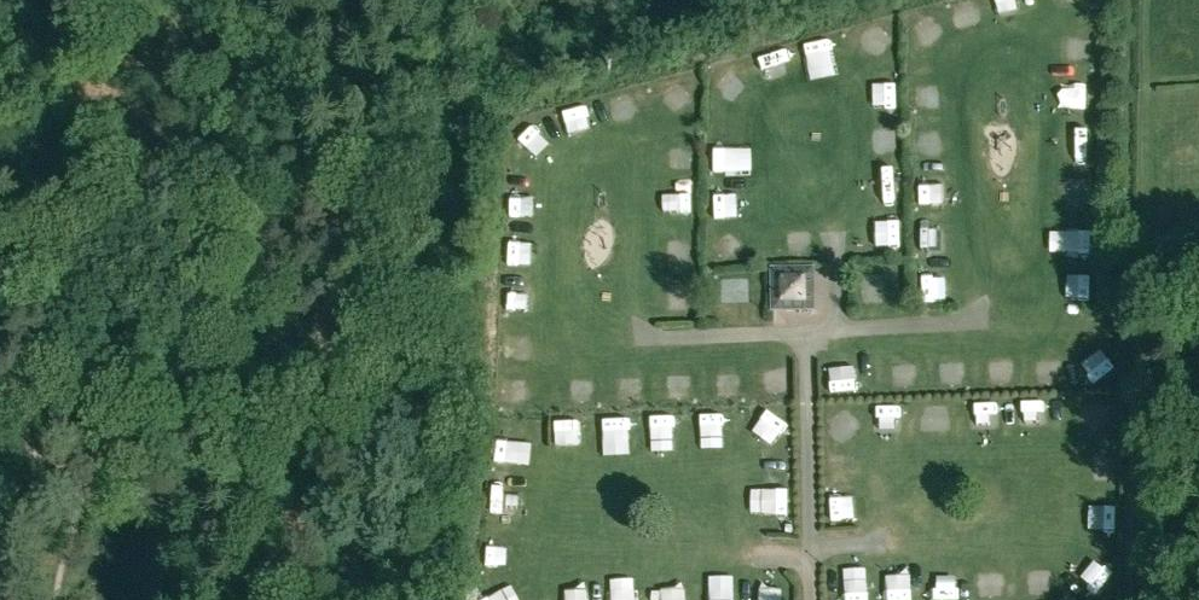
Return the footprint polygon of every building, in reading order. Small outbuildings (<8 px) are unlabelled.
[(999,23),(1018,21),(1016,0),(997,0),(999,23)] [(864,48),(888,45),(886,31),(862,34),(864,48)] [(710,89),(724,109),(740,97),(727,77),(710,89)] [(1092,88),(1069,89),(1070,118),(1093,117),(1092,88)] [(898,135),(875,134),(874,164),(897,165),(898,135)] [(1094,140),(1072,139),(1071,168),(1093,169),(1094,140)] [(917,169),(931,168),(929,140),(916,140),(917,169)] [(899,181),(873,181),(872,212),(898,213),(899,181)] [(692,218),(690,186),(670,186),(671,219),(692,218)] [(1068,190),(1067,216),(1091,217),(1093,191),(1068,190)] [(919,217),(933,216),(932,191),(918,191),(919,217)] [(881,225),(875,243),(897,249),(902,231),(881,225)] [(920,239),(921,264),(956,263),(955,237),(920,239)] [(1079,242),(1081,268),(1091,267),(1089,241),(1079,242)] [(714,252),(723,266),(739,255),(730,242),(714,252)] [(812,268),(770,268),(771,310),(813,310),(812,268)] [(745,276),(724,275),(723,305),(744,306),(745,276)] [(814,301),(830,301),(830,275),(813,276),(814,301)] [(1065,320),(1092,319),(1091,284),(1064,285),(1065,320)] [(952,292),(927,292),(927,307),(951,307),(952,292)] [(825,371),(825,396),(851,397),(851,371),(825,371)] [(785,375),(761,375),(761,397),(785,397),(785,375)] [(917,396),(917,380),(892,380),(892,396),(917,396)] [(695,445),(719,446),(721,410),(696,409),(695,445)] [(823,422),(839,444),(858,431),(841,409),(823,422)] [(1106,409),(1094,415),(1109,444),(1121,438),(1106,409)] [(922,444),(946,445),(947,411),(923,410),(922,444)] [(976,411),(975,435),(995,436),(995,412),(976,411)] [(1022,412),(1023,437),(1046,436),(1045,411),(1022,412)] [(645,413),(647,442),(673,440),(672,412),(645,413)] [(751,433),(781,444),(788,423),(758,412),(751,433)] [(600,417),(601,453),(624,452),(623,416),(600,417)] [(554,444),(577,443),(576,417),(553,418),(554,444)] [(494,438),(493,463),(526,464),(526,439),(494,438)] [(488,488),(487,519),(513,521),(515,489),(488,488)] [(827,517),(851,518),(852,501),(828,499),(827,517)] [(1083,546),(1117,547),(1118,519),(1084,518),(1083,546)] [(506,570),(506,543),(482,542),(482,570),(506,570)] [(679,574),(657,575),(658,599),(680,599),(679,574)] [(861,579),(837,580),(838,599),(861,599),(861,579)] [(908,580),(885,580),(885,599),(908,599),(908,580)] [(779,585),(756,584),(755,599),(778,599),(779,585)] [(707,585),(707,599),(729,599),(730,585),(707,585)] [(929,599),(964,599),(963,590),(929,592),(929,599)]
